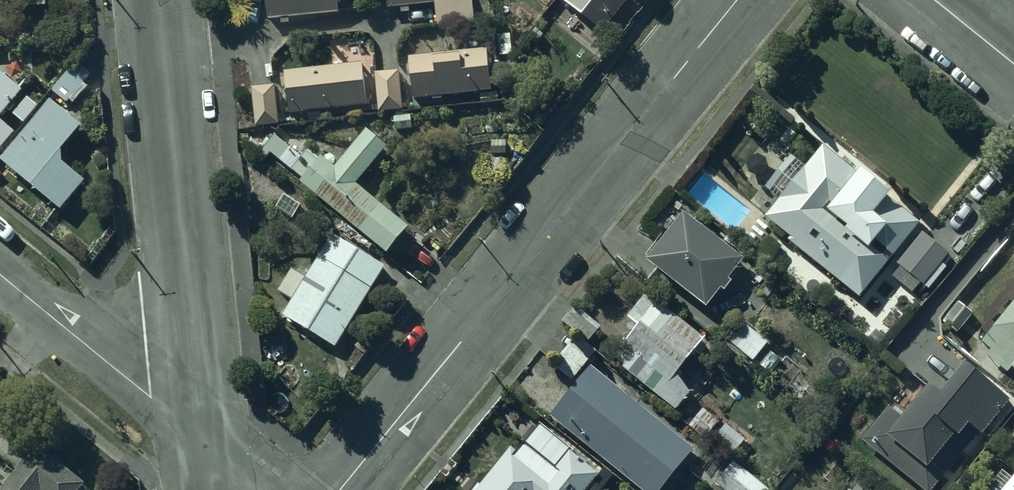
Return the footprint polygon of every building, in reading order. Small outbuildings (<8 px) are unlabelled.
[(240,8),(263,6),(265,28),(338,18),(336,0),(239,0),(240,8)] [(389,14),(437,9),(441,30),(478,26),(475,1),(461,2),(460,0),(388,0),(389,14)] [(566,1),(602,28),(623,0),(567,0),(566,1)] [(489,51),(408,58),(412,108),(493,101),(489,51)] [(74,62),(50,90),(66,103),(89,75),(74,62)] [(364,68),(281,76),(286,123),(368,114),(364,68)] [(399,78),(376,80),(380,120),(403,118),(399,78)] [(12,97),(13,96),(0,85),(0,127),(20,103),(12,97)] [(274,93),(249,95),(254,137),(278,135),(274,93)] [(51,107),(0,168),(0,169),(62,218),(87,189),(63,167),(64,157),(81,133),(51,107)] [(365,136),(333,175),(311,157),(302,168),(271,144),(258,159),(389,263),(411,235),(359,193),(389,155),(365,136)] [(920,232),(826,154),(804,177),(793,167),(766,195),(782,210),(768,226),(861,305),(920,232)] [(687,220),(649,266),(710,317),(748,271),(687,220)] [(922,232),(895,263),(928,289),(946,266),(942,262),(950,253),(922,232)] [(387,273),(331,241),(307,284),(291,276),(276,301),(290,310),(283,326),(336,355),(387,273)] [(645,337),(621,363),(681,417),(697,399),(679,382),(708,350),(653,301),(631,325),(645,337)] [(974,313),(958,301),(944,320),(959,332),(974,313)] [(977,347),(1013,380),(1013,305),(977,347)] [(769,340),(741,320),(727,339),(754,360),(769,340)] [(596,349),(576,334),(552,365),(572,380),(596,349)] [(962,363),(939,390),(928,381),(900,415),(889,406),(863,437),(925,489),(930,489),(981,430),(991,439),(1013,412),(1013,405),(962,363)] [(554,422),(632,489),(668,489),(699,455),(601,369),(554,422)] [(88,487),(39,449),(4,489),(85,489),(88,487)] [(612,481),(576,452),(549,479),(516,451),(484,489),(603,489),(612,481)] [(715,486),(720,489),(768,489),(735,462),(715,486)] [(1002,489),(1013,489),(1013,476),(1002,489)] [(851,489),(871,489),(856,477),(849,485),(852,488),(851,489)]
